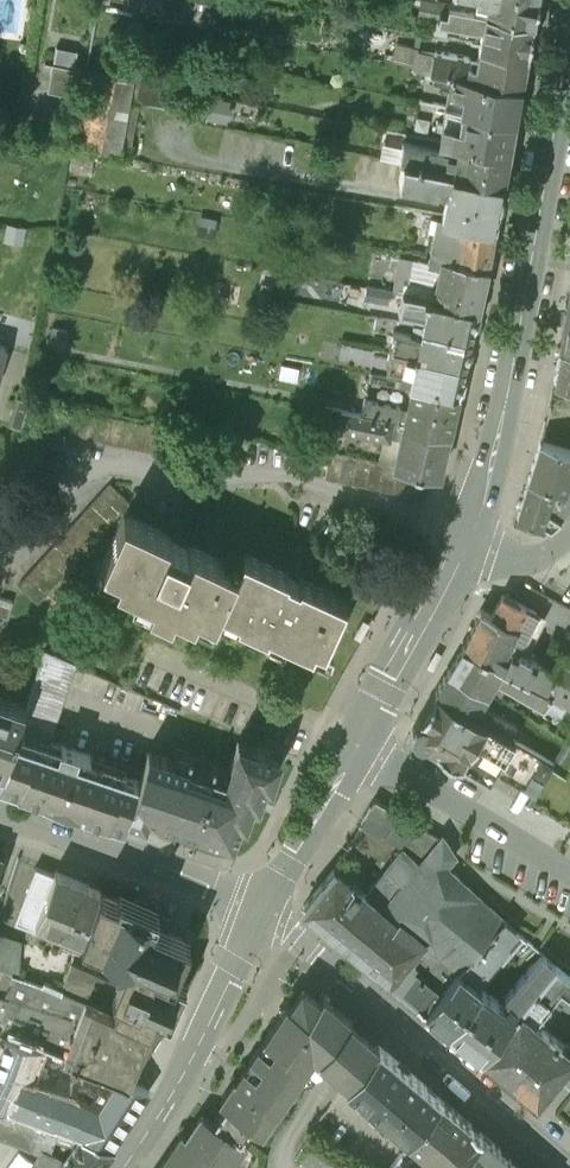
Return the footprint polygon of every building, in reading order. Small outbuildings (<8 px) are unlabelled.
[(472,4),(450,0),(448,11),(446,19),(474,25),(474,21),(484,23),(481,41),(483,42),(527,50),(533,15),(472,4)] [(536,0),(473,0),(472,4),(533,15),(536,0)] [(448,11),(441,10),(439,18),(446,19),(448,11)] [(520,83),(527,50),(483,42),(477,75),(520,83)] [(477,75),(452,70),(446,103),(514,117),(520,83),(477,75)] [(176,84),(106,71),(92,145),(125,152),(135,98),(172,106),(176,84)] [(212,92),(207,116),(227,120),(232,96),(212,92)] [(514,117),(446,103),(439,136),(449,138),(508,150),(514,117)] [(508,150),(449,138),(447,148),(404,140),(403,145),(400,158),(404,159),(503,178),(508,150)] [(381,155),(400,158),(403,145),(384,141),(381,155)] [(503,178),(404,159),(400,180),(436,186),(437,182),(447,184),(444,203),(442,212),(495,222),(496,213),(503,178)] [(495,222),(442,212),(439,226),(434,226),(429,252),(487,263),(495,222)] [(487,263),(429,252),(428,260),(399,255),(392,288),(402,290),(477,305),(487,263)] [(477,305),(402,290),(398,308),(424,313),(422,323),(471,332),(477,305)] [(561,342),(569,345),(569,290),(561,342)] [(471,332),(422,323),(420,333),(395,328),(391,346),(465,360),(471,332)] [(11,343),(0,339),(0,381),(11,343)] [(561,342),(555,377),(569,380),(569,345),(561,342)] [(465,360),(391,346),(388,363),(405,367),(403,376),(411,378),(458,387),(465,360)] [(458,387),(411,378),(406,405),(403,420),(449,429),(450,429),(459,387),(458,387)] [(406,405),(367,397),(364,412),(403,420),(406,405)] [(364,412),(337,407),(334,427),(388,437),(388,434),(400,437),(395,462),(440,471),(449,429),(403,420),(364,412)] [(540,439),(528,477),(564,487),(558,499),(569,503),(569,449),(540,439)] [(423,469),(330,451),(325,476),(419,494),(423,469)] [(528,477),(517,514),(541,521),(551,527),(569,512),(569,503),(558,499),(564,487),(528,477)] [(110,483),(20,584),(39,601),(129,500),(110,483)] [(237,563),(124,512),(103,560),(119,567),(116,576),(153,592),(149,600),(171,610),(174,602),(194,611),(197,603),(215,611),(219,602),(237,563)] [(289,569),(244,548),(237,563),(219,602),(239,611),(237,614),(267,628),(269,624),(313,644),(315,638),(325,643),(346,596),(300,575),(300,577),(288,572),(289,569)] [(503,592),(491,614),(480,607),(463,644),(526,678),(527,678),(537,658),(527,653),(546,615),(503,592)] [(1,595),(0,599),(0,612),(8,615),(14,600),(1,595)] [(361,639),(370,622),(363,618),(353,635),(361,639)] [(526,678),(463,644),(449,667),(486,690),(498,671),(505,677),(503,681),(551,709),(559,696),(527,678),(526,678)] [(434,669),(443,652),(436,648),(427,665),(434,669)] [(43,650),(4,767),(0,779),(0,783),(123,825),(128,812),(138,779),(89,762),(91,755),(49,741),(75,663),(43,650)] [(565,650),(556,668),(537,658),(527,678),(559,696),(569,702),(569,652),(565,650)] [(486,690),(449,667),(436,689),(471,714),(508,733),(509,734),(515,723),(486,706),(484,710),(476,705),(486,690)] [(471,714),(436,689),(410,732),(476,772),(483,760),(496,768),(514,737),(509,734),(508,733),(471,714)] [(4,767),(25,705),(12,701),(13,699),(8,697),(7,699),(0,697),(0,766),(4,767)] [(553,761),(514,737),(496,768),(535,790),(553,761)] [(234,749),(226,772),(211,768),(203,792),(205,793),(195,825),(234,837),(241,817),(247,819),(254,797),(260,799),(266,779),(272,781),(280,758),(263,753),(265,746),(255,742),(251,755),(234,749)] [(157,750),(149,747),(141,770),(138,779),(128,812),(136,814),(146,818),(149,810),(195,825),(205,793),(203,792),(211,768),(186,760),(184,765),(173,762),(174,756),(157,750)] [(443,836),(373,798),(360,823),(398,843),(404,848),(421,863),(443,836)] [(400,889),(384,909),(367,895),(352,883),(358,876),(339,860),(334,868),(305,907),(426,1007),(441,989),(419,972),(406,961),(424,939),(425,937),(400,916),(445,862),(453,853),(443,836),(421,863),(400,889)] [(404,848),(383,876),(400,889),(421,863),(404,848)] [(445,862),(400,916),(425,937),(424,939),(437,950),(482,895),(445,862)] [(36,867),(16,919),(36,927),(39,920),(37,920),(55,874),(36,867)] [(87,883),(56,871),(55,874),(37,920),(39,920),(82,937),(100,891),(101,888),(87,883)] [(400,889),(383,876),(367,895),(384,909),(400,889)] [(157,915),(100,891),(82,937),(81,938),(134,961),(124,982),(73,960),(70,967),(63,986),(151,1026),(157,1012),(172,1018),(187,981),(169,973),(184,936),(153,923),(157,915)] [(441,989),(426,1007),(450,1027),(484,987),(476,980),(509,940),(509,936),(516,927),(504,915),(441,989)] [(0,929),(0,966),(3,967),(11,969),(22,936),(0,929)] [(424,939),(406,961),(419,972),(437,950),(424,939)] [(70,967),(51,959),(43,980),(62,988),(63,986),(70,967)] [(482,1052),(536,1097),(569,1056),(569,1048),(534,1017),(560,985),(569,994),(569,973),(555,962),(544,976),(482,1052)] [(484,987),(450,1027),(482,1052),(544,976),(531,966),(505,997),(509,1000),(505,1004),(484,987)] [(3,967),(0,974),(0,1031),(6,1033),(22,1038),(30,1042),(40,1045),(55,1051),(56,1049),(76,994),(62,988),(43,980),(11,969),(3,967)] [(288,1002),(264,1036),(265,1037),(236,1079),(275,1106),(276,1106),(317,1046),(325,1052),(320,1057),(335,1068),(349,1080),(379,1044),(363,1030),(323,995),(320,1000),(303,988),(292,1004),(288,1002)] [(150,1027),(81,995),(80,996),(76,994),(56,1049),(119,1075),(121,1075),(129,1080),(129,1079),(150,1027)] [(6,1033),(0,1048),(0,1101),(53,1123),(62,1099),(32,1088),(31,1090),(23,1087),(40,1045),(30,1042),(22,1038),(6,1033)] [(441,1097),(379,1044),(349,1080),(346,1083),(408,1136),(441,1097)] [(119,1075),(95,1112),(62,1099),(53,1123),(81,1134),(111,1146),(149,1090),(129,1079),(129,1080),(121,1075),(119,1075)] [(225,1104),(214,1122),(202,1113),(186,1136),(225,1163),(230,1166),(245,1144),(240,1140),(253,1121),(261,1127),(275,1106),(236,1079),(235,1079),(220,1101),(225,1104)] [(408,1136),(445,1167),(451,1167),(481,1132),(482,1132),(471,1122),(470,1123),(441,1097),(408,1136)] [(41,1145),(51,1149),(56,1133),(53,1123),(0,1101),(0,1130),(41,1145)] [(81,1134),(53,1123),(56,1133),(77,1139),(81,1134)] [(512,1159),(481,1132),(451,1167),(503,1167),(512,1159)] [(41,1145),(31,1167),(98,1167),(113,1148),(111,1146),(81,1134),(77,1139),(62,1154),(51,1149),(41,1145)] [(159,1167),(222,1167),(225,1163),(186,1136),(182,1134),(159,1167)] [(396,1158),(390,1167),(411,1167),(396,1158)] [(503,1167),(523,1167),(512,1159),(503,1167)]
